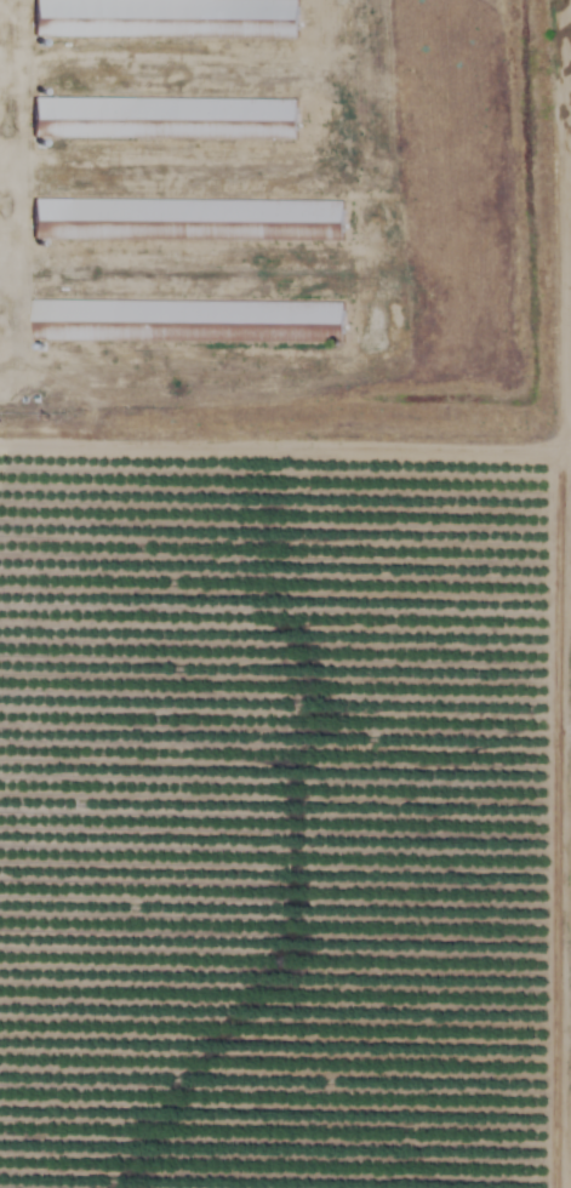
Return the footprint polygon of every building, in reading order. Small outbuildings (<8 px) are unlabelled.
[(181,0),(34,0),(34,38),(299,39),(299,0),(181,0)] [(298,140),(298,100),(32,99),(32,139),(298,140)] [(32,201),(32,240),(344,242),(344,202),(32,201)] [(344,303),(32,301),(32,342),(343,343),(344,303)]
